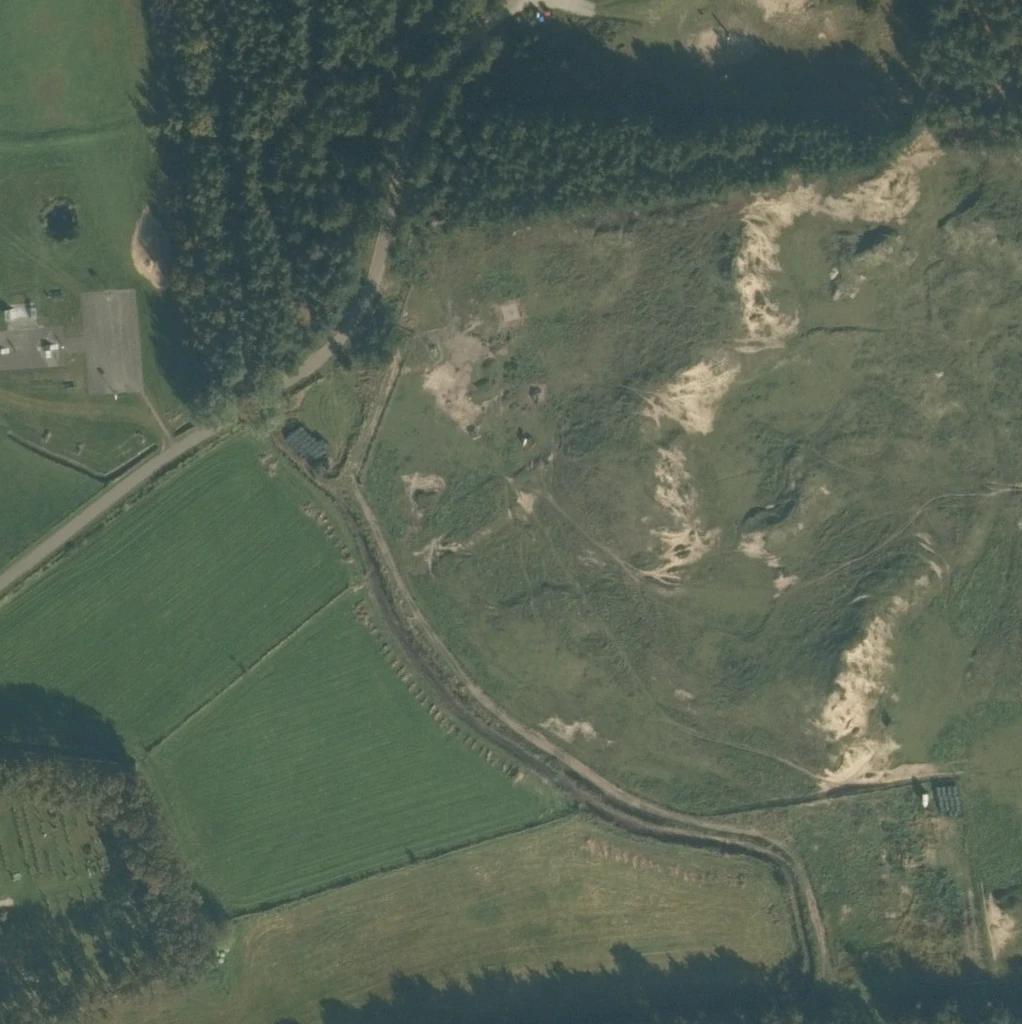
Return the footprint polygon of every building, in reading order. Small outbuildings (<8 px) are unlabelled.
[(897,87),(909,86),(908,75),(897,75),(897,87)]
